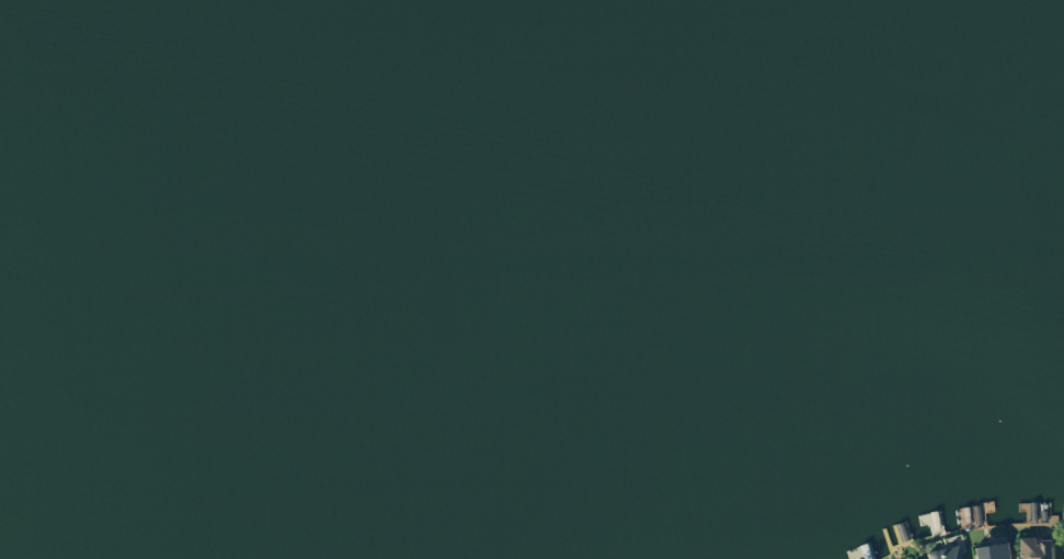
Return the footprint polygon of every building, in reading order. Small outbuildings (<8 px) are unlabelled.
[(1060,538),(1042,538),(1042,537),(1021,537),(1021,558),(1061,558),(1060,538)] [(981,558),(1012,558),(1011,542),(980,545),(981,558)] [(963,544),(931,551),(933,558),(966,558),(963,544)]
